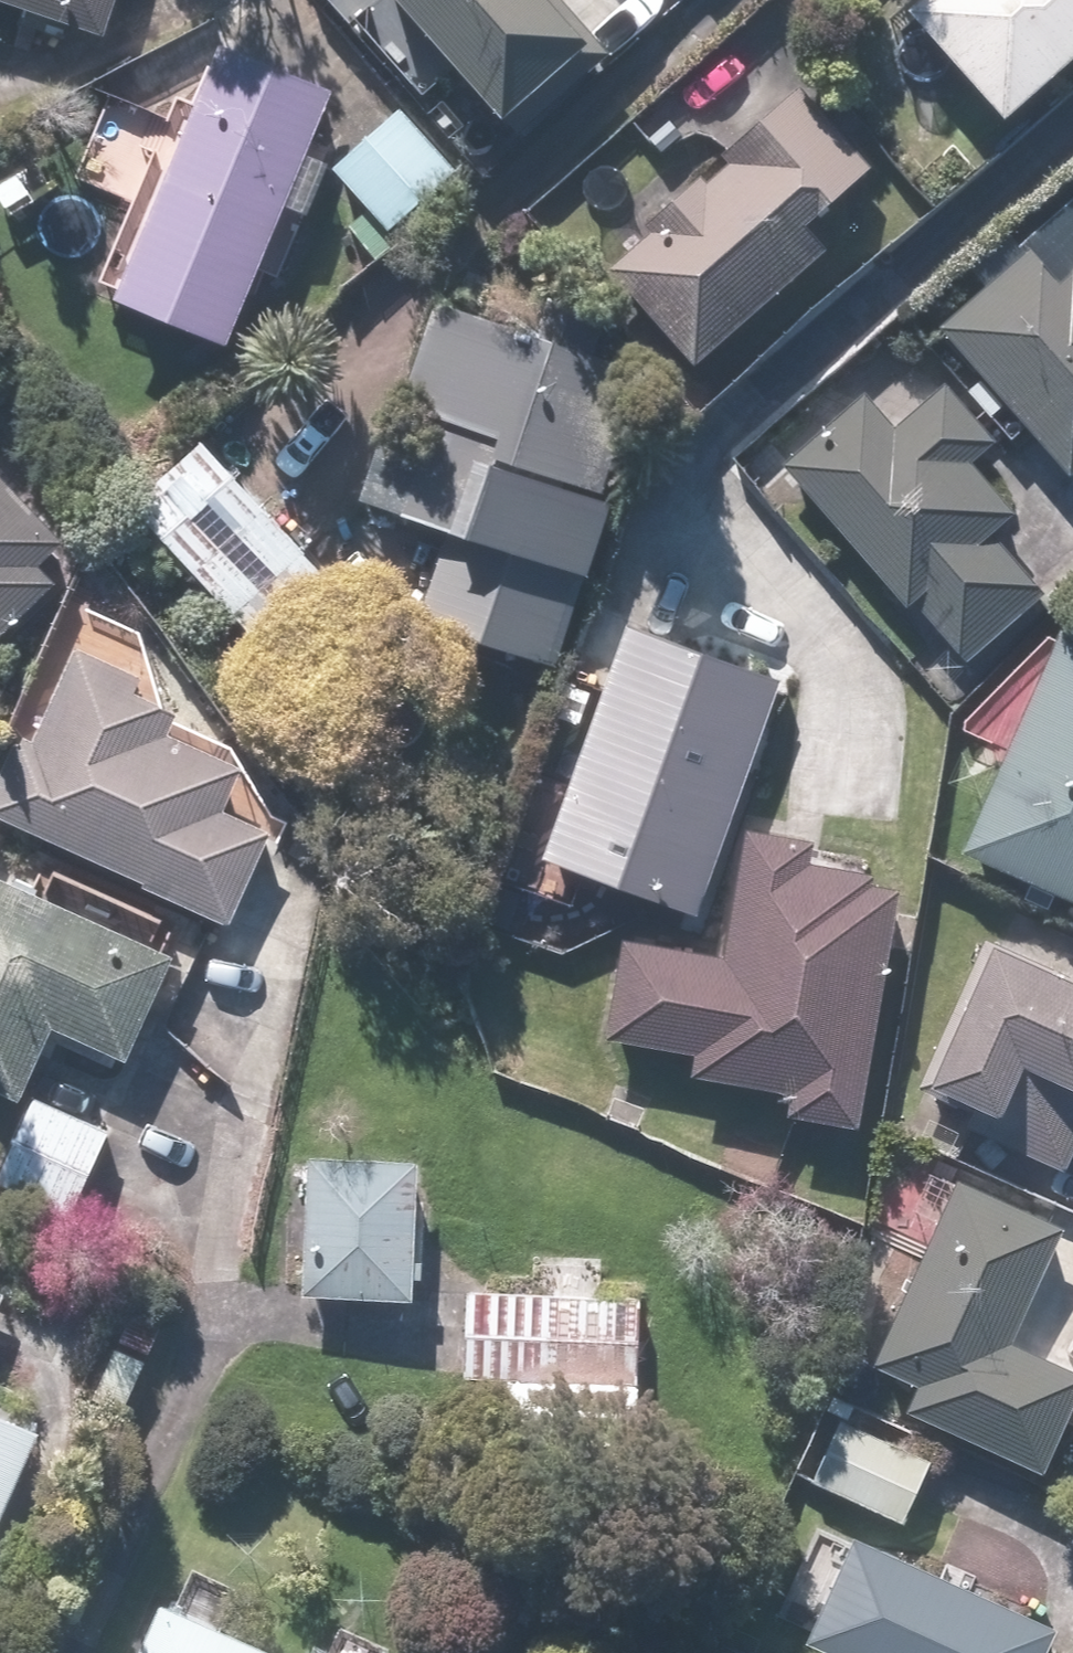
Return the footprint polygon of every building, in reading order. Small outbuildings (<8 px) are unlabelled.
[(119,25),(127,0),(33,0),(119,25)] [(524,103),(608,28),(582,0),(431,0),(524,103)] [(924,4),(1023,109),(1072,62),(1072,0),(928,0),(924,4)] [(344,86),(231,40),(128,291),(242,337),(344,86)] [(739,163),(623,265),(707,359),(838,243),(817,220),(878,166),(768,42),(692,109),(739,163)] [(948,318),(1072,454),(1072,273),(1038,235),(948,318)] [(457,284),(371,490),(459,527),(426,607),(555,660),(593,568),(604,573),(633,504),(599,490),(651,364),(457,284)] [(866,383),(784,461),(917,600),(921,597),(977,656),(1052,584),(996,526),(1022,502),(981,459),(1006,435),(950,377),(903,422),(866,383)] [(223,430),(148,493),(277,650),(353,587),(223,430)] [(74,534),(0,453),(0,637),(15,645),(67,583),(47,567),(74,534)] [(795,672),(608,601),(582,671),(617,684),(555,848),(707,906),(795,672)] [(1070,625),(971,844),(1072,890),(1072,626),(1070,625)] [(0,785),(0,811),(242,921),(288,820),(240,798),(259,757),(182,722),(198,686),(90,637),(37,755),(18,746),(0,785)] [(632,933),(614,1031),(705,1040),(702,1069),(800,1079),(797,1115),(880,1123),(906,863),(814,854),(817,828),(754,822),(734,949),(632,933)] [(0,859),(0,1078),(30,1091),(60,1022),(136,1055),(186,940),(0,859)] [(998,926),(926,1088),(979,1111),(973,1124),(1072,1169),(1072,959),(998,926)] [(38,1097),(0,1180),(0,1185),(76,1219),(115,1133),(38,1097)] [(943,1153),(909,1221),(937,1235),(879,1350),(928,1374),(916,1399),(1049,1465),(1072,1417),(1072,1354),(1025,1330),(1072,1232),(1072,1217),(943,1153)] [(434,1156),(320,1154),(318,1289),(431,1291),(434,1156)] [(651,1293),(472,1282),(464,1422),(642,1433),(651,1293)] [(0,1395),(0,1548),(61,1426),(0,1395)] [(821,1472),(853,1486),(842,1509),(873,1523),(884,1501),(913,1515),(942,1454),(850,1410),(821,1472)] [(867,1530),(819,1635),(858,1652),(1057,1652),(1071,1622),(867,1530)] [(172,1598),(148,1652),(300,1652),(172,1598)]
